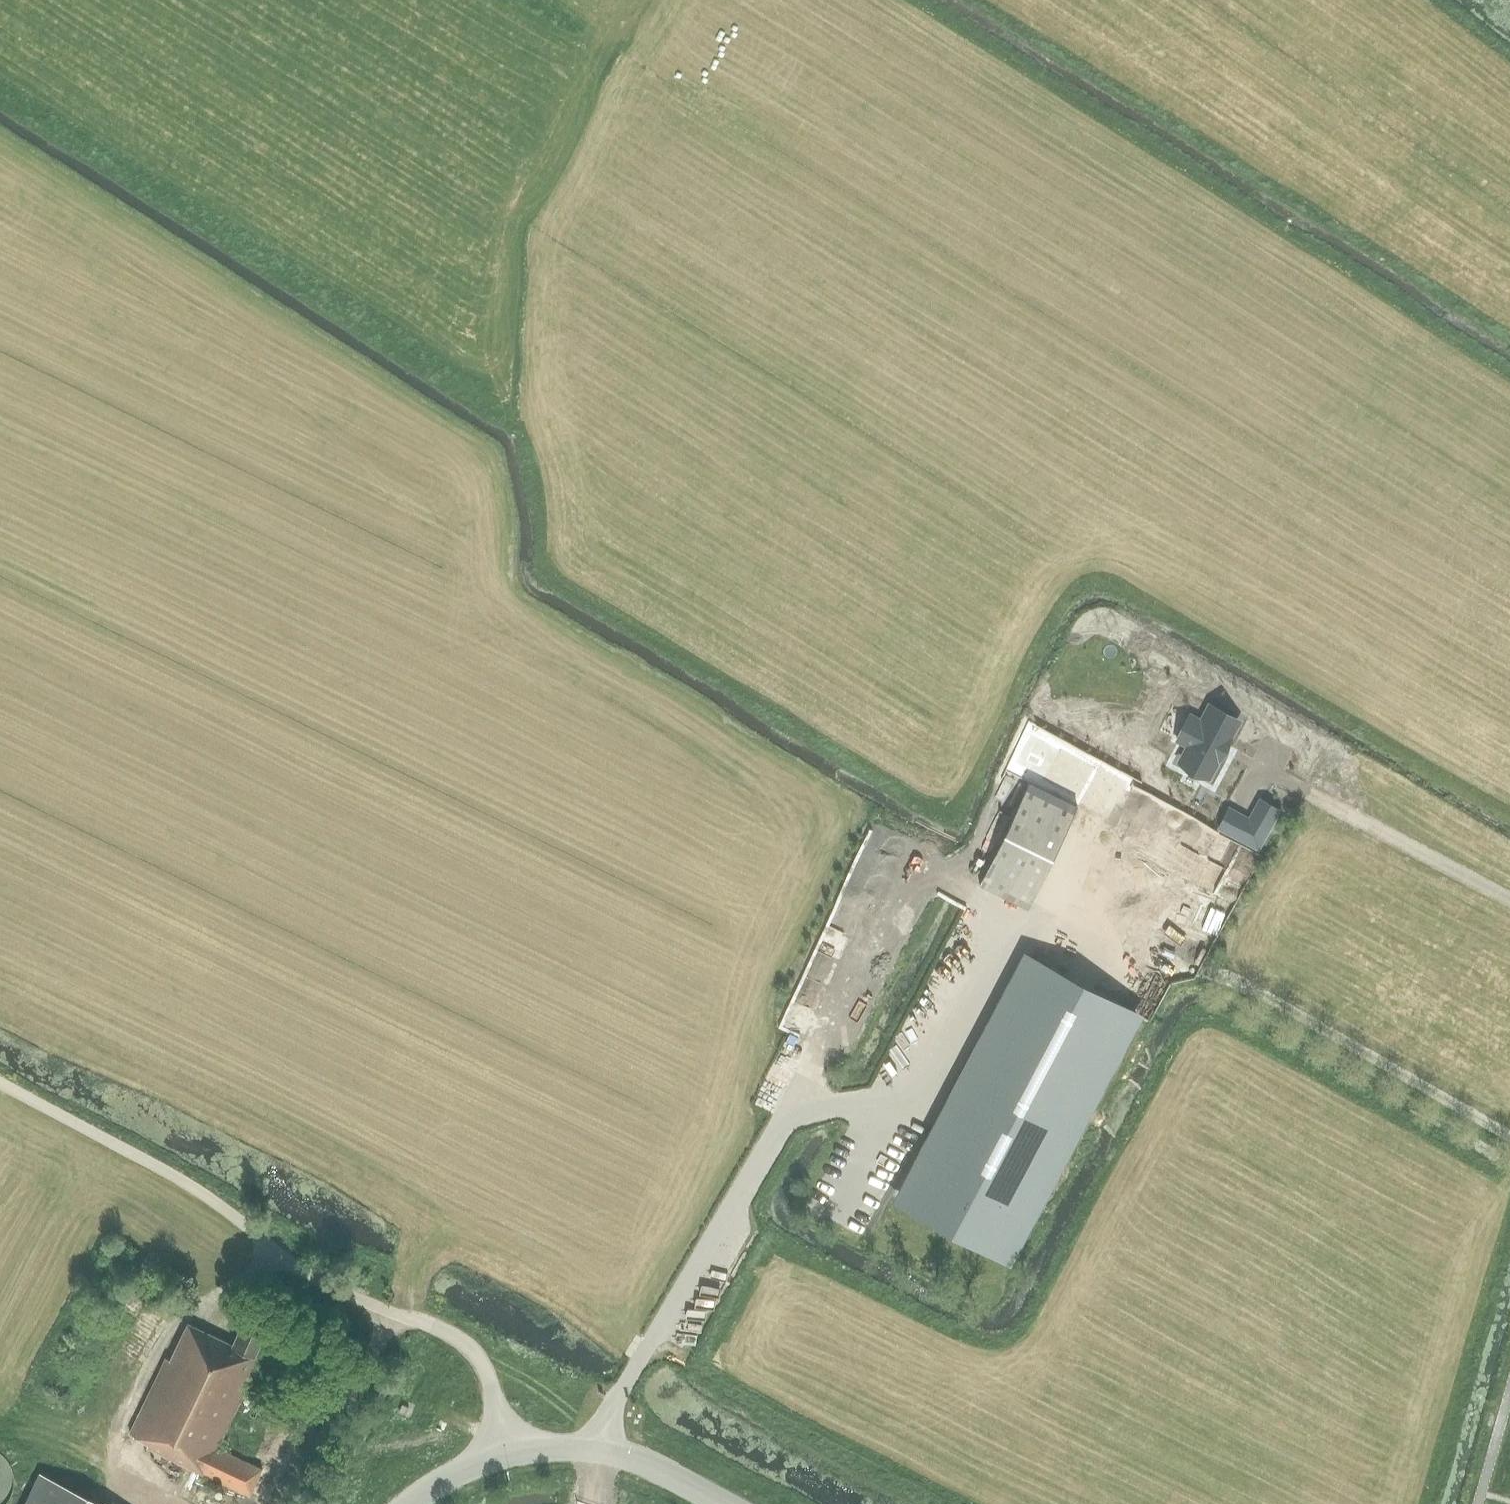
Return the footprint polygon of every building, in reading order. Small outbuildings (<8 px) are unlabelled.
[(1211,706),(1203,723),(1196,719),(1184,742),(1191,745),(1182,761),(1208,775),(1217,759),(1219,760),(1231,738),(1229,737),(1238,720),(1211,706)] [(1030,909),(1077,806),(1028,784),(981,886),(1030,909)] [(1213,857),(1232,865),(1243,840),(1225,831),(1213,857)] [(1030,956),(922,1161),(927,1164),(913,1190),(1009,1240),(1023,1214),(1028,1217),(1136,1012),(1030,956)] [(262,1468),(217,1447),(251,1375),(247,1373),(256,1354),(254,1354),(267,1328),(245,1317),(232,1343),(188,1321),(172,1358),(168,1356),(131,1433),(150,1442),(148,1445),(250,1494),(262,1468)] [(7,1503),(9,1501),(10,1499),(11,1497),(12,1494),(13,1491),(14,1489),(14,1486),(14,1484),(15,1482),(15,1479),(14,1477),(14,1474),(13,1472),(12,1469),(10,1464),(9,1462),(8,1460),(7,1458),(5,1456),(3,1455),(2,1453),(0,1452),(0,1503),(6,1503),(7,1503)] [(102,1501),(42,1472),(27,1503),(108,1503),(102,1501)]
